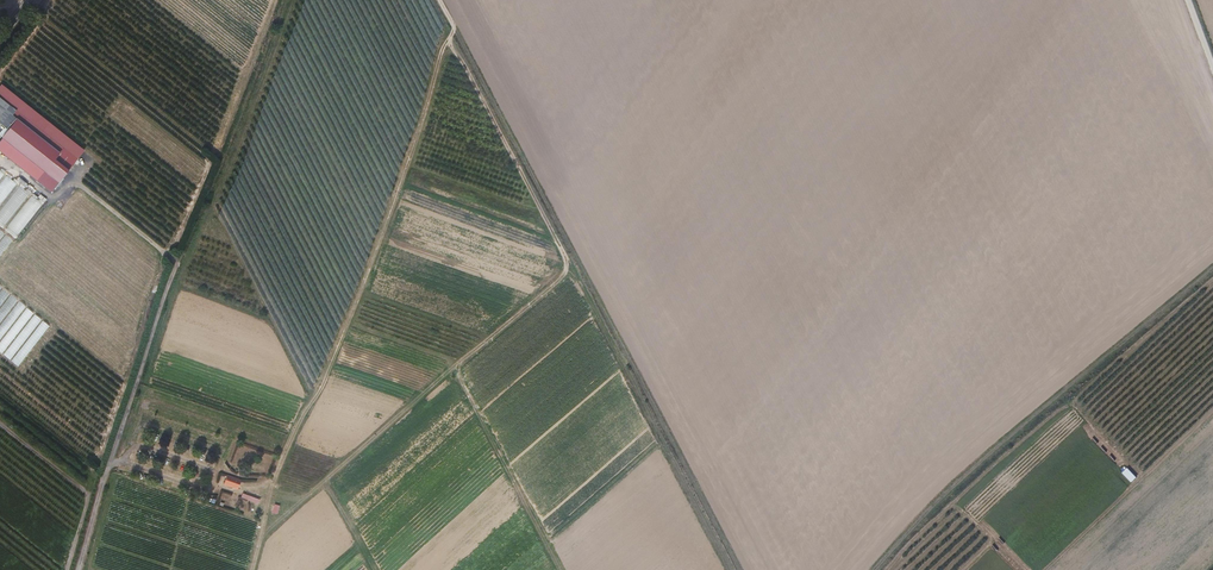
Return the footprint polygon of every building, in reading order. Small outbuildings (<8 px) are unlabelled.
[(8,130),(1,139),(45,172),(63,149),(56,143),(53,146),(13,115),(17,110),(9,104),(6,108),(0,104),(0,124),(8,130)] [(1127,468),(1122,473),(1131,483),(1136,478),(1127,468)] [(240,480),(227,476),(224,484),(237,490),(240,480)]
